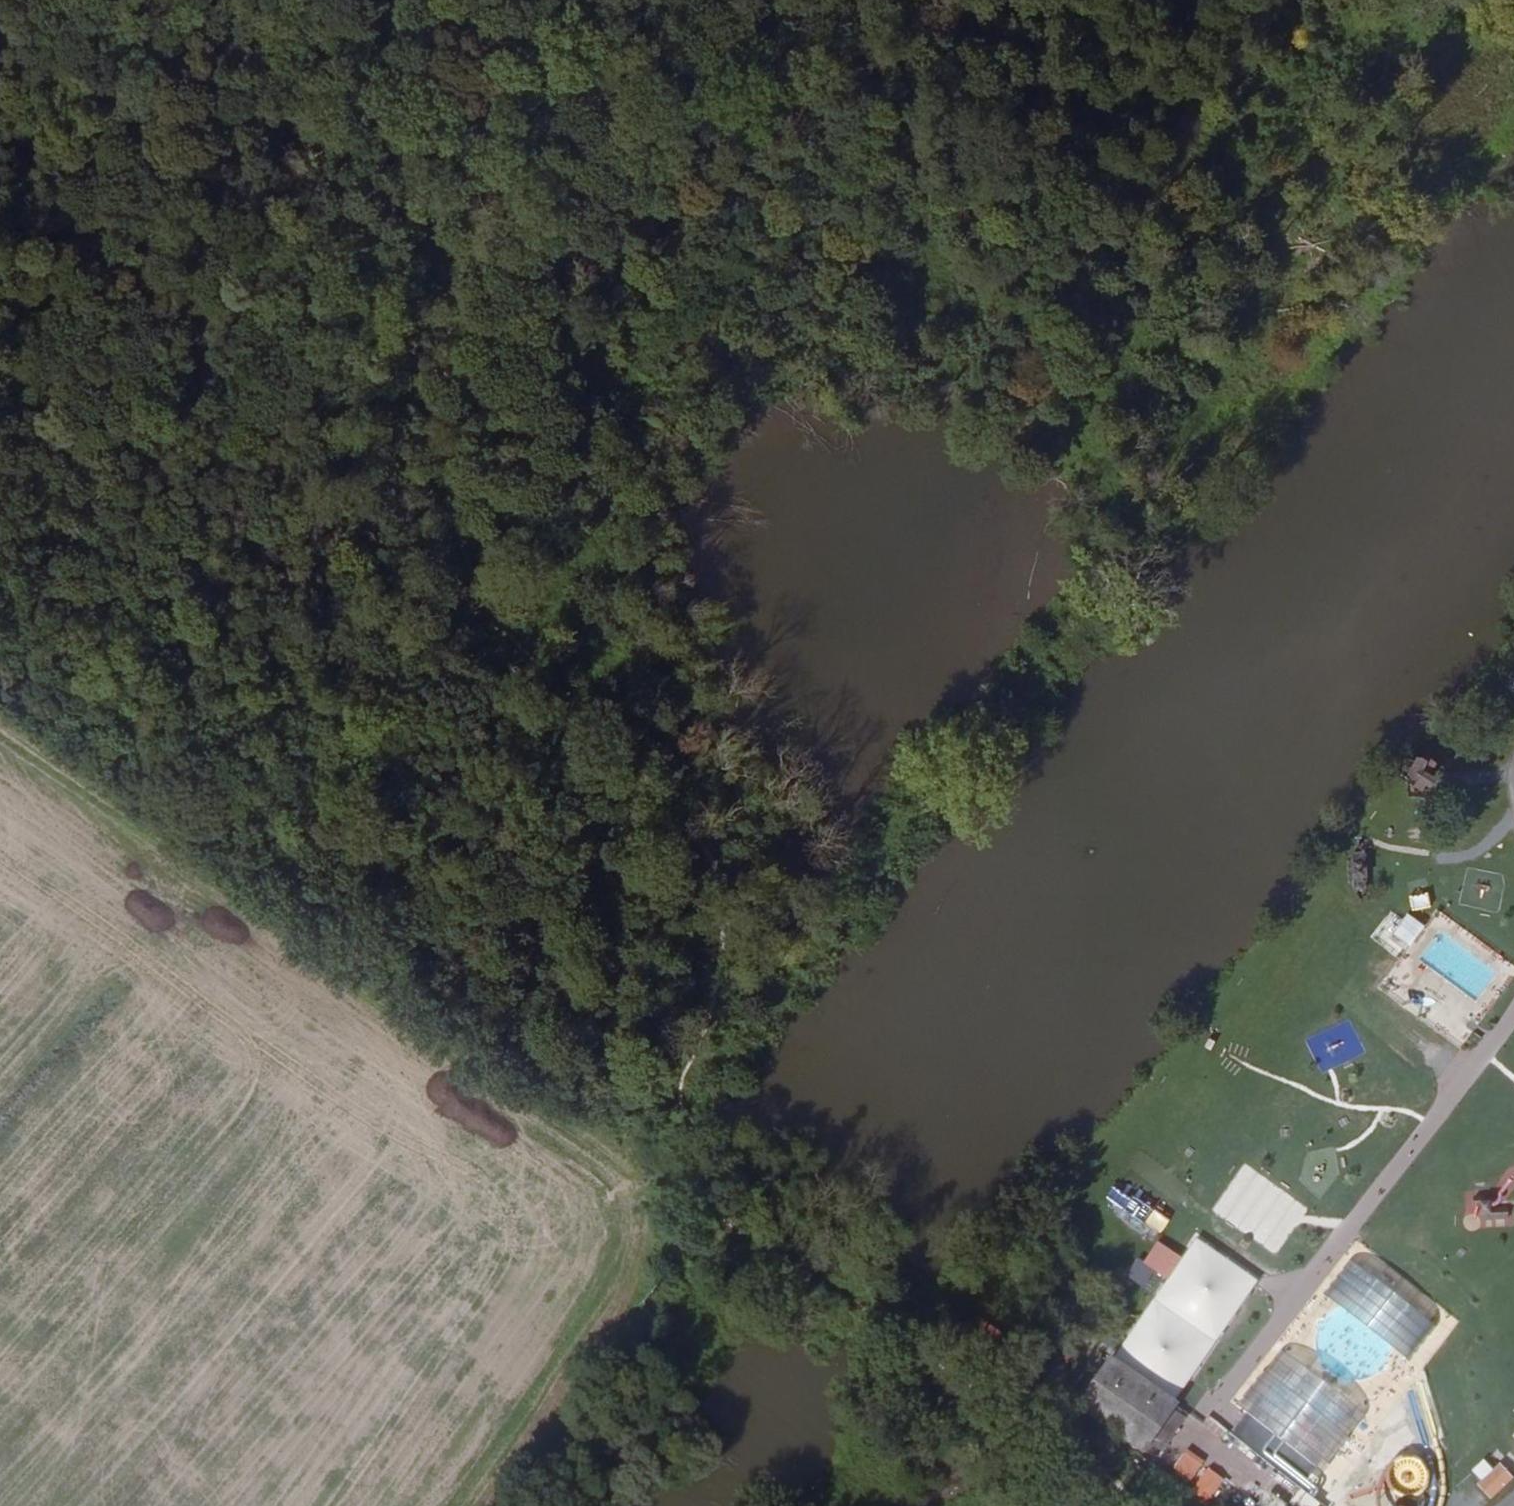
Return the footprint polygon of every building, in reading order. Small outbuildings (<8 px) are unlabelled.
[(1419,757),(1419,784),(1442,784),(1442,758),(1419,757)] [(1393,934),(1411,947),(1427,925),(1409,912),(1393,934)] [(1274,1256),(1309,1210),(1245,1162),(1210,1209),(1274,1256)] [(1511,1214),(1489,1215),(1489,1197),(1466,1198),(1467,1227),(1511,1225),(1511,1214)] [(1121,1232),(1105,1254),(1120,1265),(1136,1243),(1121,1232)] [(1194,1358),(1159,1334),(1143,1357),(1179,1380),(1194,1358)] [(1143,1357),(1117,1339),(1085,1385),(1146,1428),(1179,1380),(1143,1357)] [(1269,1374),(1225,1430),(1302,1490),(1346,1434),(1269,1374)] [(1478,1458),(1488,1468),(1498,1459),(1488,1448),(1478,1458)] [(1492,1488),(1513,1468),(1513,1463),(1505,1453),(1498,1459),(1488,1468),(1480,1475),(1492,1488)] [(1399,1461),(1394,1481),(1424,1487),(1428,1467),(1399,1461)] [(1270,1496),(1263,1505),(1285,1505),(1270,1496)]
